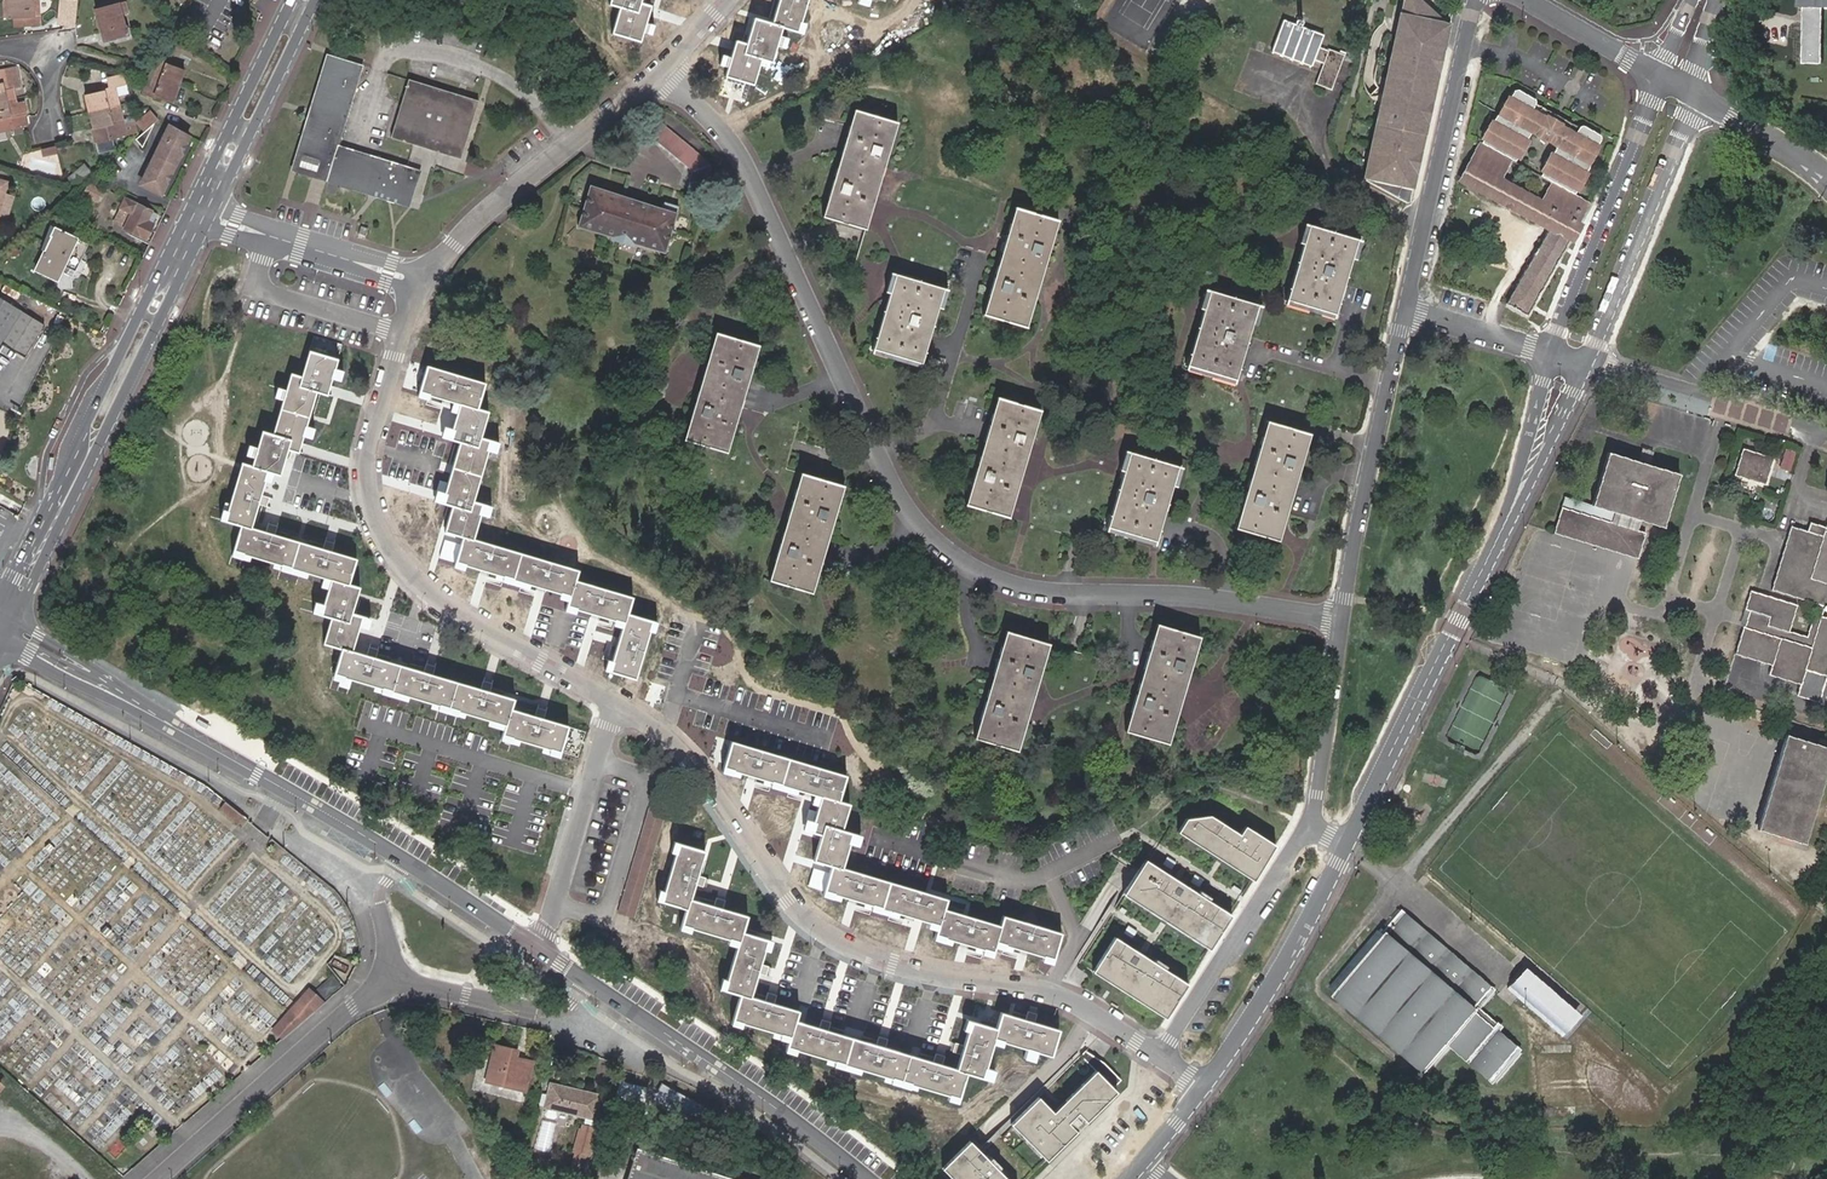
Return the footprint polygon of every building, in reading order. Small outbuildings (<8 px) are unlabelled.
[(2,1),(4,18),(13,17),(14,27),(37,25),(36,0),(16,0),(6,1),(2,1)] [(62,25),(74,25),(77,0),(65,0),(62,25)] [(608,5),(619,9),(611,34),(638,42),(641,33),(644,22),(650,7),(639,3),(640,0),(609,0),(608,5)] [(806,0),(779,0),(771,25),(753,19),(745,45),(734,42),(729,60),(727,68),(724,77),(752,86),(759,60),(770,63),(775,46),(778,37),(780,27),(796,32),(806,0)] [(125,2),(95,10),(103,43),(128,36),(126,26),(124,27),(121,14),(127,13),(125,2)] [(1824,5),(1804,5),(1804,50),(1824,50),(1824,5)] [(1403,14),(1364,179),(1418,204),(1453,35),(1403,14)] [(1317,48),(1322,36),(1283,21),(1271,52),(1310,67),(1313,61),(1322,64),(1315,84),(1331,90),(1343,57),(1327,51),(1327,52),(1317,48)] [(494,63),(499,51),(488,47),(484,59),(494,63)] [(1824,50),(1804,50),(1804,61),(1824,61),(1824,50)] [(406,207),(408,201),(397,198),(385,194),(362,186),(338,179),(327,175),(297,166),(302,148),(310,125),(324,80),(331,57),(325,55),(288,170),(321,180),(406,207)] [(361,66),(331,57),(324,80),(354,89),(361,66)] [(153,78),(176,87),(182,71),(164,64),(165,62),(155,58),(151,67),(156,69),(153,78)] [(10,99),(8,89),(19,87),(14,67),(0,71),(0,102),(10,99)] [(151,67),(148,77),(153,78),(156,69),(151,67)] [(86,97),(90,112),(119,105),(116,96),(114,86),(124,84),(121,75),(108,78),(111,91),(86,97)] [(171,101),(176,87),(153,78),(150,87),(145,85),(142,94),(151,97),(153,94),(171,101)] [(339,135),(354,89),(324,80),(310,125),(339,135)] [(389,138),(413,145),(460,160),(478,102),(407,81),(389,138)] [(114,86),(116,96),(126,94),(124,84),(114,86)] [(1486,135),(1481,144),(1511,161),(1515,163),(1520,153),(1524,155),(1527,149),(1524,147),(1530,135),(1555,148),(1540,177),(1551,183),(1573,195),(1588,166),(1587,163),(1600,137),(1598,134),(1581,125),(1577,126),(1556,114),(1535,102),(1533,99),(1516,90),(1513,90),(1506,102),(1502,100),(1498,109),(1502,111),(1500,114),(1496,115),(1490,128),(1486,125),(1482,134),(1486,135)] [(0,102),(0,131),(28,124),(23,102),(11,105),(10,99),(0,102)] [(123,125),(119,105),(90,112),(97,142),(98,141),(101,153),(115,149),(113,138),(136,132),(133,122),(123,125)] [(865,229),(897,124),(854,111),(823,217),(865,229)] [(152,124),(157,120),(148,112),(136,123),(143,132),(152,124)] [(686,189),(704,195),(711,168),(705,160),(659,122),(661,121),(658,118),(645,133),(690,172),(686,189)] [(141,149),(152,125),(152,124),(143,132),(138,136),(134,140),(141,149)] [(310,125),(302,148),(332,158),(336,145),(339,135),(310,125)] [(160,194),(166,180),(160,177),(162,174),(168,177),(181,150),(175,147),(176,144),(182,147),(187,135),(179,131),(178,131),(169,126),(141,185),(160,194)] [(607,134),(598,141),(603,147),(611,140),(607,134)] [(1579,222),(1589,204),(1573,195),(1551,183),(1541,202),(1501,179),(1511,161),(1481,144),(1472,161),(1461,181),(1510,209),(1547,229),(1506,304),(1527,316),(1568,241),(1579,222)] [(336,145),(332,158),(327,175),(338,179),(348,149),(336,145)] [(55,147),(41,150),(42,157),(57,154),(55,147)] [(327,175),(332,158),(302,148),(297,166),(327,175)] [(338,179),(362,186),(372,157),(348,149),(338,179)] [(362,186),(385,194),(394,164),(382,160),(372,157),(362,186)] [(406,168),(394,164),(385,194),(397,198),(406,168)] [(89,171),(83,165),(71,176),(76,182),(89,171)] [(406,168),(397,198),(408,201),(417,171),(406,168)] [(88,185),(84,195),(98,201),(103,191),(88,185)] [(661,209),(589,186),(577,227),(608,237),(608,239),(633,246),(634,244),(662,253),(676,207),(663,203),(661,209)] [(14,196),(5,194),(0,210),(0,217),(7,219),(14,196)] [(157,214),(125,198),(113,222),(145,238),(157,214)] [(1026,328),(1057,221),(1014,208),(983,315),(1026,328)] [(1581,224),(1579,222),(1568,241),(1573,244),(1584,225),(1581,224)] [(1303,245),(1309,226),(1305,225),(1299,244),(1303,245)] [(364,236),(366,228),(359,226),(357,234),(364,236)] [(1334,315),(1351,259),(1356,241),(1309,226),(1303,245),(1286,300),(1334,315)] [(51,237),(55,229),(52,227),(42,250),(45,251),(48,253),(55,238),(51,237)] [(48,253),(45,251),(36,271),(58,281),(59,287),(62,288),(73,286),(72,278),(69,277),(71,274),(75,276),(80,276),(83,270),(88,262),(79,259),(86,245),(77,241),(77,239),(55,229),(51,237),(55,238),(48,253)] [(1356,241),(1351,259),(1355,261),(1361,242),(1356,241)] [(886,290),(890,292),(895,275),(891,274),(886,290)] [(873,348),(921,364),(938,307),(943,289),(895,275),(890,292),(873,348)] [(943,289),(938,307),(942,308),(947,290),(943,289)] [(1204,310),(1209,291),(1205,290),(1200,308),(1204,310)] [(1235,380),(1251,324),(1257,306),(1209,291),(1204,310),(1187,366),(1235,380)] [(2,343),(21,311),(0,298),(0,346),(2,343)] [(1333,320),(1334,315),(1286,300),(1285,305),(1333,320)] [(1257,306),(1251,324),(1256,326),(1261,307),(1257,306)] [(47,326),(21,311),(2,343),(27,359),(47,326)] [(726,453),(758,346),(716,333),(683,440),(726,453)] [(920,367),(921,364),(873,348),(872,353),(920,367)] [(254,458),(252,467),(268,472),(279,475),(287,448),(298,452),(303,436),(306,426),(315,392),(327,395),(331,380),(334,369),(336,360),(313,353),(309,352),(301,378),(291,375),(286,391),(283,401),(273,435),(263,432),(257,449),(254,458)] [(1233,385),(1235,380),(1187,366),(1186,370),(1233,385)] [(457,414),(485,423),(488,412),(477,409),(484,384),(427,367),(419,393),(460,404),(457,414)] [(1008,519),(1040,411),(997,398),(966,505),(1008,519)] [(452,430),(481,439),(485,423),(457,414),(452,430)] [(1278,541),(1310,435),(1267,422),(1235,528),(1278,541)] [(490,441),(481,439),(452,430),(450,439),(460,442),(445,494),(443,503),(452,506),(445,532),(463,537),(455,563),(546,590),(554,564),(472,540),(480,514),(482,505),(473,502),(487,451),(490,441)] [(1765,485),(1773,459),(1743,449),(1735,476),(1765,485)] [(1125,470),(1130,452),(1126,451),(1120,468),(1125,470)] [(1155,541),(1172,484),(1178,467),(1130,452),(1125,470),(1108,527),(1155,541)] [(1565,498),(1562,507),(1604,521),(1607,511),(1614,512),(1635,519),(1641,521),(1663,528),(1679,475),(1609,453),(1591,506),(1565,498)] [(237,478),(234,489),(260,496),(264,485),(268,472),(252,467),(241,464),(237,478)] [(1178,467),(1172,484),(1177,486),(1183,468),(1178,467)] [(812,594),(843,487),(801,474),(768,581),(812,594)] [(260,496),(234,489),(224,521),(241,526),(233,552),(331,581),(324,605),(321,614),(332,618),(359,626),(362,618),(351,614),(358,588),(348,585),(355,560),(331,553),(334,544),(325,541),(322,550),(274,536),(277,527),(268,524),(265,533),(251,529),(258,505),(266,507),(269,499),(260,496)] [(1604,521),(1562,507),(1553,534),(1637,560),(1645,534),(1638,531),(1632,530),(1610,523),(1604,521)] [(1607,511),(1604,521),(1610,523),(1614,512),(1607,511)] [(1632,530),(1638,531),(1641,521),(1635,519),(1632,530)] [(1826,675),(1826,619),(1821,617),(1823,611),(1826,612),(1826,532),(1825,531),(1826,528),(1811,523),(1808,532),(1792,527),(1772,590),(1817,604),(1807,637),(1789,632),(1797,606),(1750,592),(1745,610),(1750,612),(1744,628),(1743,627),(1735,654),(1772,666),(1771,671),(1802,681),(1801,686),(1798,696),(1818,703),(1826,675)] [(1154,545),(1155,541),(1108,527),(1107,531),(1154,545)] [(561,566),(554,564),(546,590),(554,592),(561,594),(568,568),(561,566)] [(577,571),(568,568),(561,594),(570,596),(567,606),(624,623),(609,671),(635,679),(652,622),(626,615),(631,598),(574,581),(577,571)] [(358,632),(359,626),(332,618),(325,641),(324,644),(342,649),(352,652),(358,632)] [(1168,744),(1200,637),(1157,624),(1125,731),(1168,744)] [(1017,751),(1049,644),(1006,631),(974,738),(1017,751)] [(366,656),(352,652),(342,649),(334,675),(505,726),(502,735),(559,753),(567,726),(544,720),(546,711),(537,709),(534,717),(510,710),(513,700),(489,693),(491,684),(483,682),(480,690),(432,676),(434,667),(425,665),(423,673),(375,659),(377,650),(369,648),(366,656)] [(1802,681),(1771,671),(1769,676),(1801,686),(1802,681)] [(1818,703),(1823,704),(1826,692),(1826,675),(1818,703)] [(1784,838),(1805,845),(1826,771),(1826,748),(1787,735),(1780,757),(1806,766),(1784,838)] [(822,888),(913,915),(920,890),(839,865),(846,840),(849,830),(838,827),(846,802),(835,799),(843,773),(729,738),(720,765),(818,793),(811,819),(808,828),(818,831),(810,857),(829,862),(822,888)] [(1758,830),(1784,838),(1806,766),(1780,757),(1758,830)] [(634,921),(673,787),(658,783),(618,916),(634,921)] [(1177,831),(1253,880),(1271,853),(1275,843),(1245,824),(1239,833),(1210,814),(1186,817),(1177,831)] [(856,835),(849,830),(846,840),(853,844),(856,835)] [(791,1037),(795,1021),(798,1012),(773,1004),(776,996),(768,993),(765,1002),(750,997),(757,973),(765,976),(768,968),(760,965),(767,941),(742,933),(746,917),(722,910),(725,901),(716,898),(714,907),(690,899),(694,885),(702,887),(705,879),(696,876),(704,852),(678,844),(661,901),(686,909),(681,926),(738,942),(724,990),(740,994),(733,1020),(791,1037)] [(1123,893),(1209,949),(1231,914),(1209,900),(1211,897),(1199,890),(1198,893),(1145,859),(1123,893)] [(926,919),(936,922),(940,906),(943,897),(929,893),(920,890),(913,915),(926,919)] [(940,906),(936,922),(932,932),(989,950),(993,939),(1049,956),(1057,930),(1001,913),(998,923),(940,906)] [(1482,1010),(1496,992),(1396,909),(1381,927),(1383,928),(1379,933),(1377,931),(1375,934),(1374,933),(1329,987),(1429,1072),(1451,1045),(1496,1084),(1522,1054),(1499,1034),(1504,1029),(1482,1010)] [(1091,970),(1165,1018),(1187,983),(1164,969),(1166,966),(1155,959),(1153,962),(1113,936),(1091,970)] [(1563,1036),(1577,1020),(1522,972),(1508,988),(1563,1036)] [(339,984),(331,976),(316,989),(323,997),(339,984)] [(286,1020),(275,1032),(283,1038),(324,1003),(310,990),(284,1018),(286,1020)] [(822,1020),(820,1028),(811,1054),(958,1098),(966,1072),(981,1077),(993,1038),(1050,1055),(1058,1030),(1035,1023),(1037,1015),(1028,1012),(1025,1020),(1001,1013),(996,1030),(971,1022),(964,1046),(955,1043),(952,1052),(961,1055),(957,1070),(942,1065),(945,1057),(935,1054),(932,1063),(884,1048),(887,1040),(878,1037),(875,1045),(828,1031),(830,1023),(822,1020)] [(275,1032),(286,1020),(284,1018),(273,1030),(275,1032)] [(811,1054),(820,1028),(795,1021),(791,1037),(788,1047),(811,1054)] [(517,1051),(495,1046),(486,1081),(525,1091),(531,1063),(515,1059),(517,1051)] [(1009,1124),(1046,1161),(1121,1086),(1127,1078),(1083,1051),(1079,1055),(1094,1070),(1052,1112),(1037,1097),(1009,1124)] [(600,1096),(550,1084),(545,1107),(546,1107),(557,1110),(586,1117),(583,1127),(582,1126),(581,1130),(578,1129),(573,1151),(576,1152),(587,1155),(594,1130),(591,1129),(594,1119),(595,1119),(600,1096)] [(557,1110),(546,1107),(544,1114),(546,1117),(553,1119),(556,1117),(557,1110)] [(985,1157),(969,1141),(941,1168),(951,1178),(1006,1178),(985,1157)] [(637,1149),(630,1170),(627,1178),(729,1178),(637,1149)] [(587,1155),(576,1152),(573,1166),(586,1169),(589,1156),(587,1155)]
